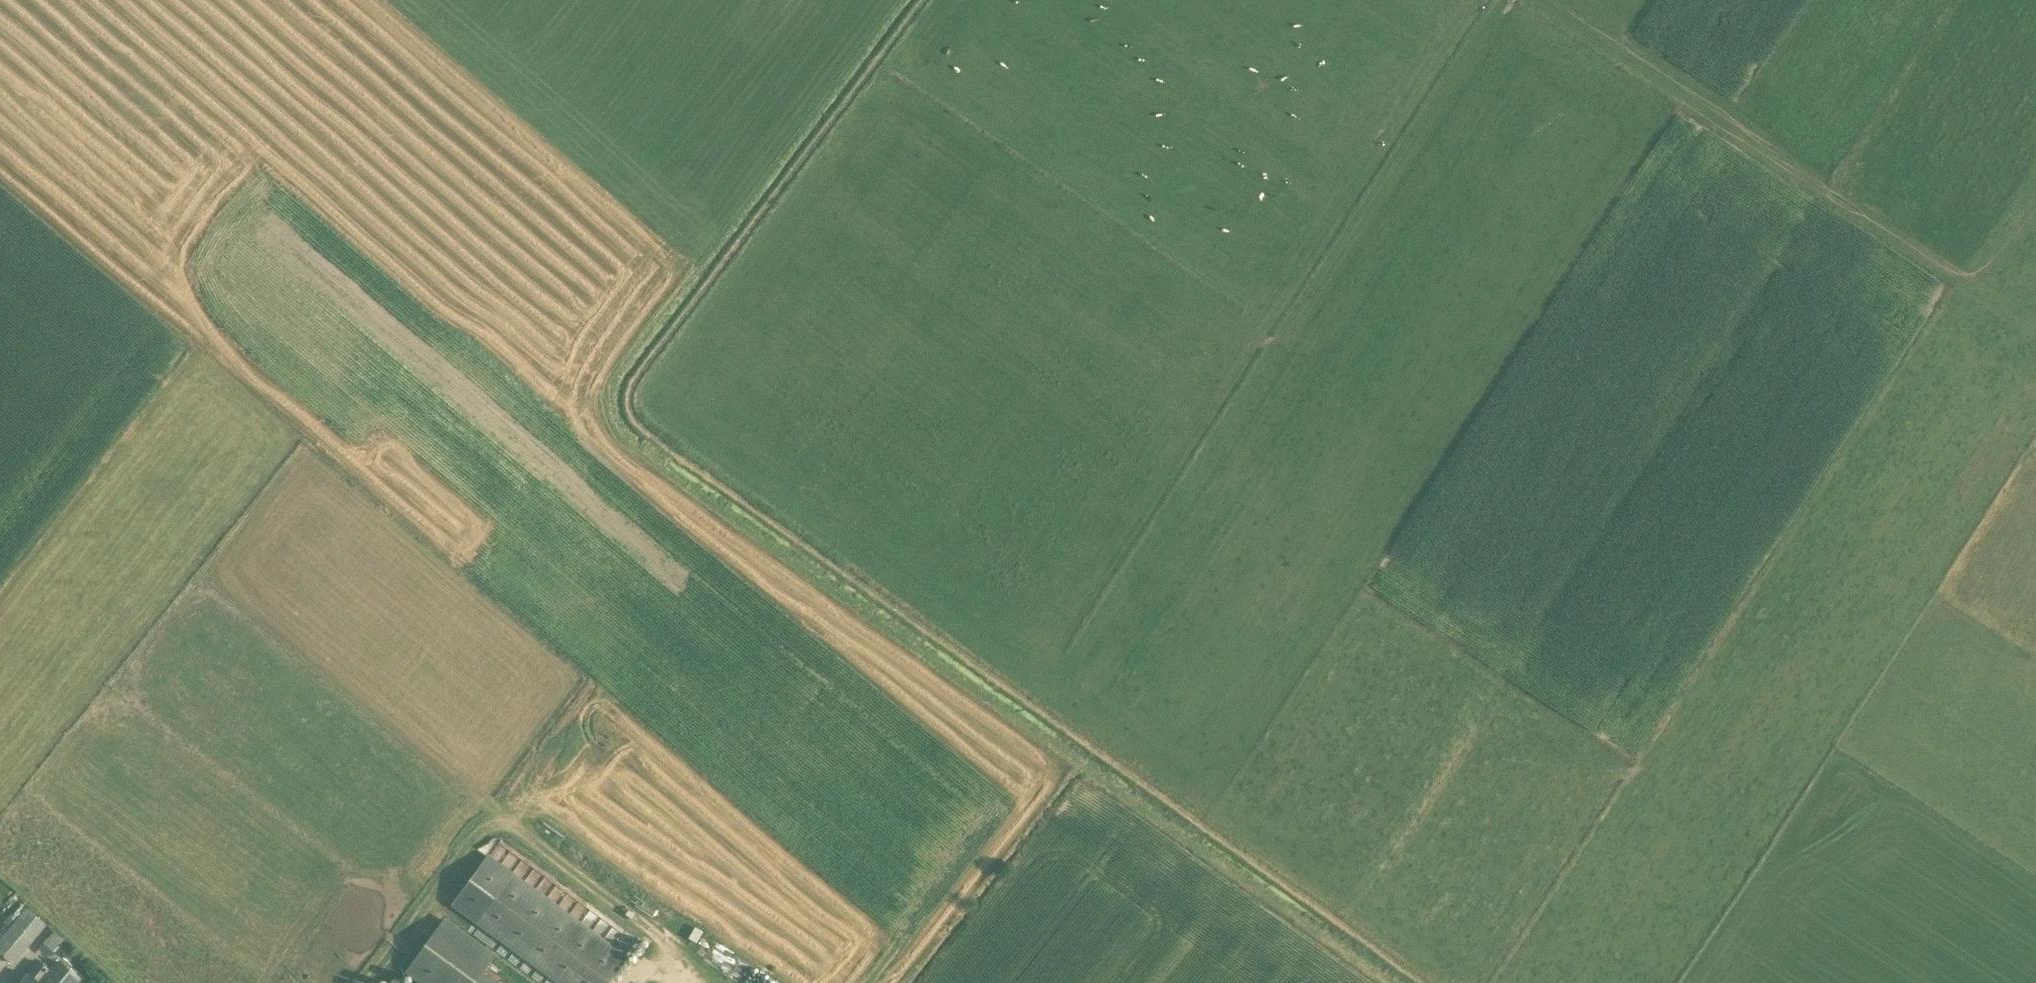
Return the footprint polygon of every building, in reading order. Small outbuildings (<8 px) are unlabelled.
[(557,982),(608,982),(628,956),(512,870),(474,922),(557,982)] [(0,929),(0,950),(15,963),(32,943),(48,957),(63,938),(21,904),(0,929)] [(488,962),(495,954),(444,917),(404,971),(421,982),(517,982),(488,962)] [(20,982),(75,982),(79,978),(59,961),(51,971),(43,965),(38,961),(20,982)]
